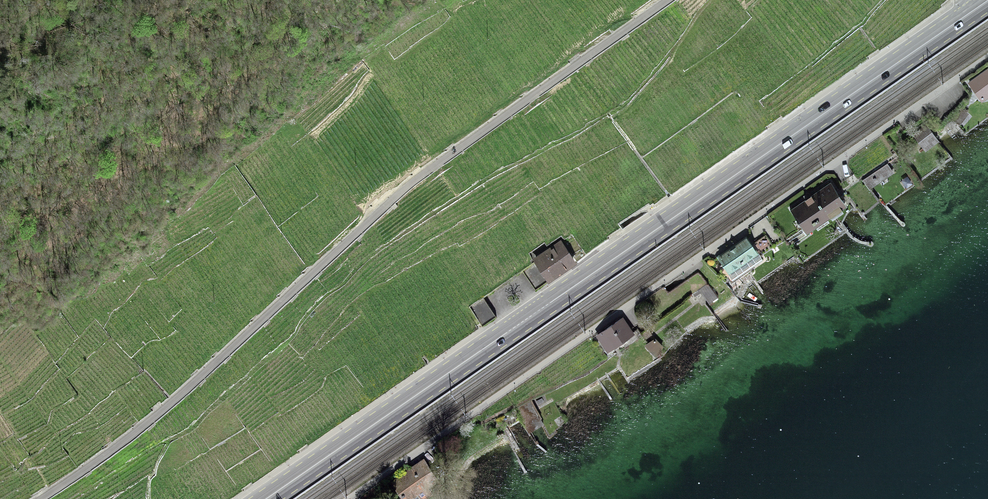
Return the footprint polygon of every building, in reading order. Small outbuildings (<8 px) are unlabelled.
[(970,83),(982,99),(987,95),(987,70),(970,83)] [(927,126),(915,135),(924,147),(936,138),(927,126)] [(863,181),(869,188),(893,172),(888,164),(863,181)] [(862,214),(879,201),(869,188),(863,181),(863,180),(846,193),(862,214)] [(793,209),(807,230),(845,205),(830,184),(812,196),(812,195),(811,196),(812,197),(793,209)] [(746,237),(717,257),(729,273),(757,253),(746,237)] [(536,260),(549,279),(574,262),(561,243),(536,260)] [(528,277),(541,268),(539,265),(538,266),(535,262),(523,271),(528,277)] [(541,268),(528,277),(535,288),(549,279),(541,268)] [(719,296),(708,284),(700,290),(710,303),(719,296)] [(470,308),(482,326),(497,316),(484,298),(470,308)] [(598,335),(609,351),(633,334),(622,318),(598,335)] [(655,339),(647,344),(658,353),(662,346),(655,339)] [(517,410),(529,429),(542,420),(531,403),(517,410)] [(405,498),(422,498),(431,493),(426,486),(437,479),(427,465),(413,475),(410,471),(393,482),(405,498)]
